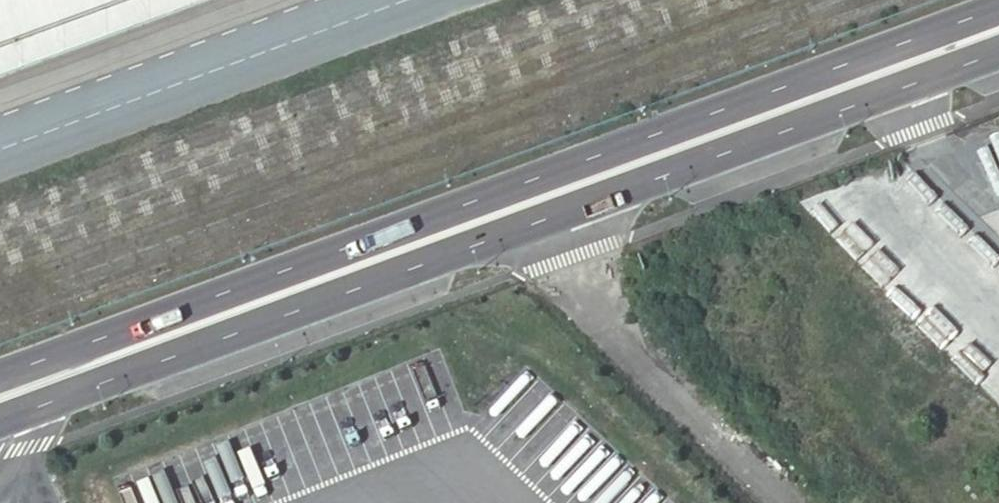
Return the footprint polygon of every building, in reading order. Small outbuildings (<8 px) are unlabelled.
[(178,0),(0,0),(0,65),(178,0)]
